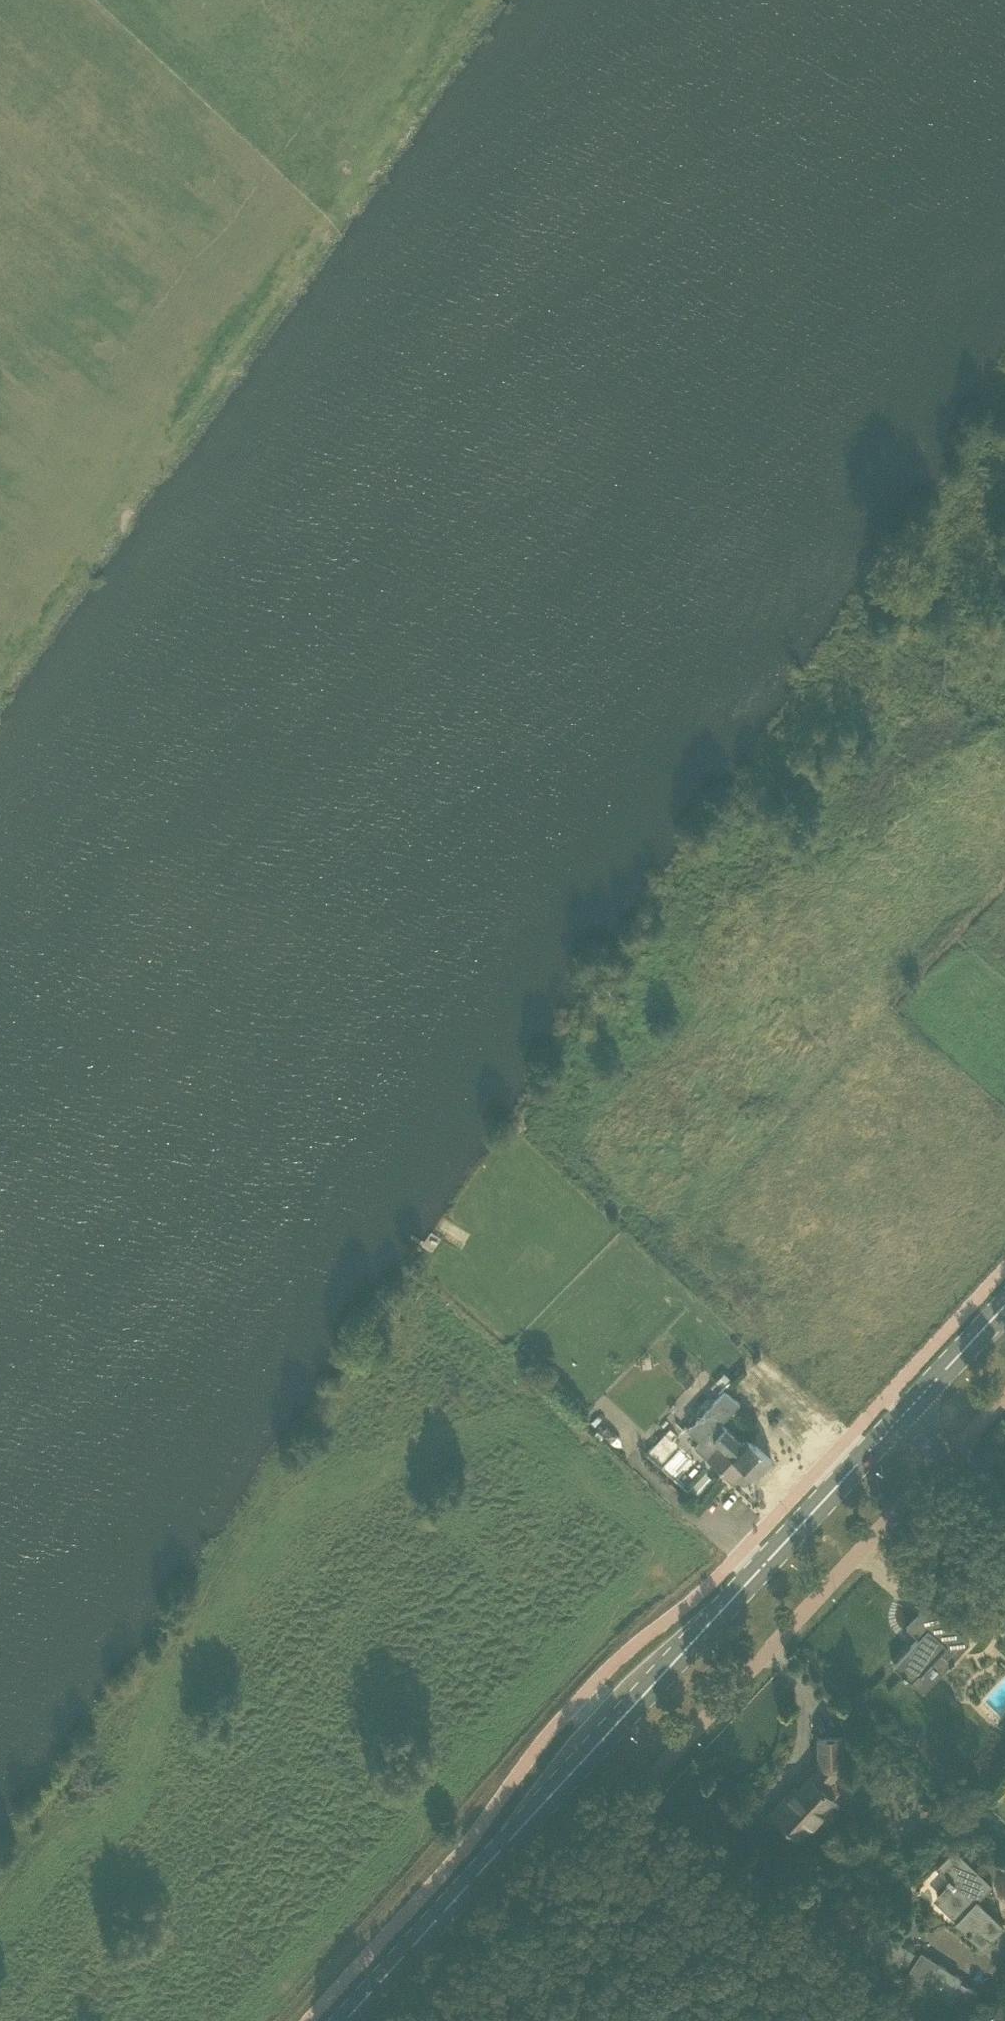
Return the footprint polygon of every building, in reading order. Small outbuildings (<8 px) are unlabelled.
[(724,1388),(733,1380),(725,1371),(716,1381),(724,1388)] [(699,1437),(695,1442),(733,1477),(744,1466),(756,1477),(763,1469),(764,1470),(770,1464),(769,1463),(772,1459),(747,1436),(742,1442),(721,1422),(739,1402),(715,1381),(711,1385),(720,1393),(688,1427),(699,1437)] [(652,1446),(658,1458),(673,1451),(667,1439),(652,1446)] [(705,1471),(689,1489),(698,1497),(714,1479),(705,1471)] [(1003,1574),(991,1584),(1004,1600),(1004,1599),(1004,1576),(1003,1574)] [(923,1689),(942,1671),(970,1641),(928,1602),(906,1625),(918,1636),(893,1664),(903,1673),(910,1680),(912,1678),(923,1689)] [(837,1798),(835,1796),(840,1790),(831,1781),(843,1767),(842,1736),(818,1737),(819,1767),(811,1776),(789,1800),(785,1796),(771,1810),(801,1837),(837,1798)] [(954,1848),(937,1867),(952,1880),(934,1899),(983,1944),(1004,1922),(977,1897),(985,1890),(992,1883),(954,1848)] [(834,1913),(851,1927),(868,1906),(851,1892),(834,1913)] [(856,1932),(907,1970),(951,2003),(956,1997),(951,1993),(960,1979),(959,1975),(921,1950),(918,1954),(888,1931),(900,1919),(882,1902),(856,1932)] [(831,1911),(818,1924),(841,1946),(854,1933),(831,1911)] [(987,2020),(1004,2020),(1004,2007),(999,2003),(987,2020)]
